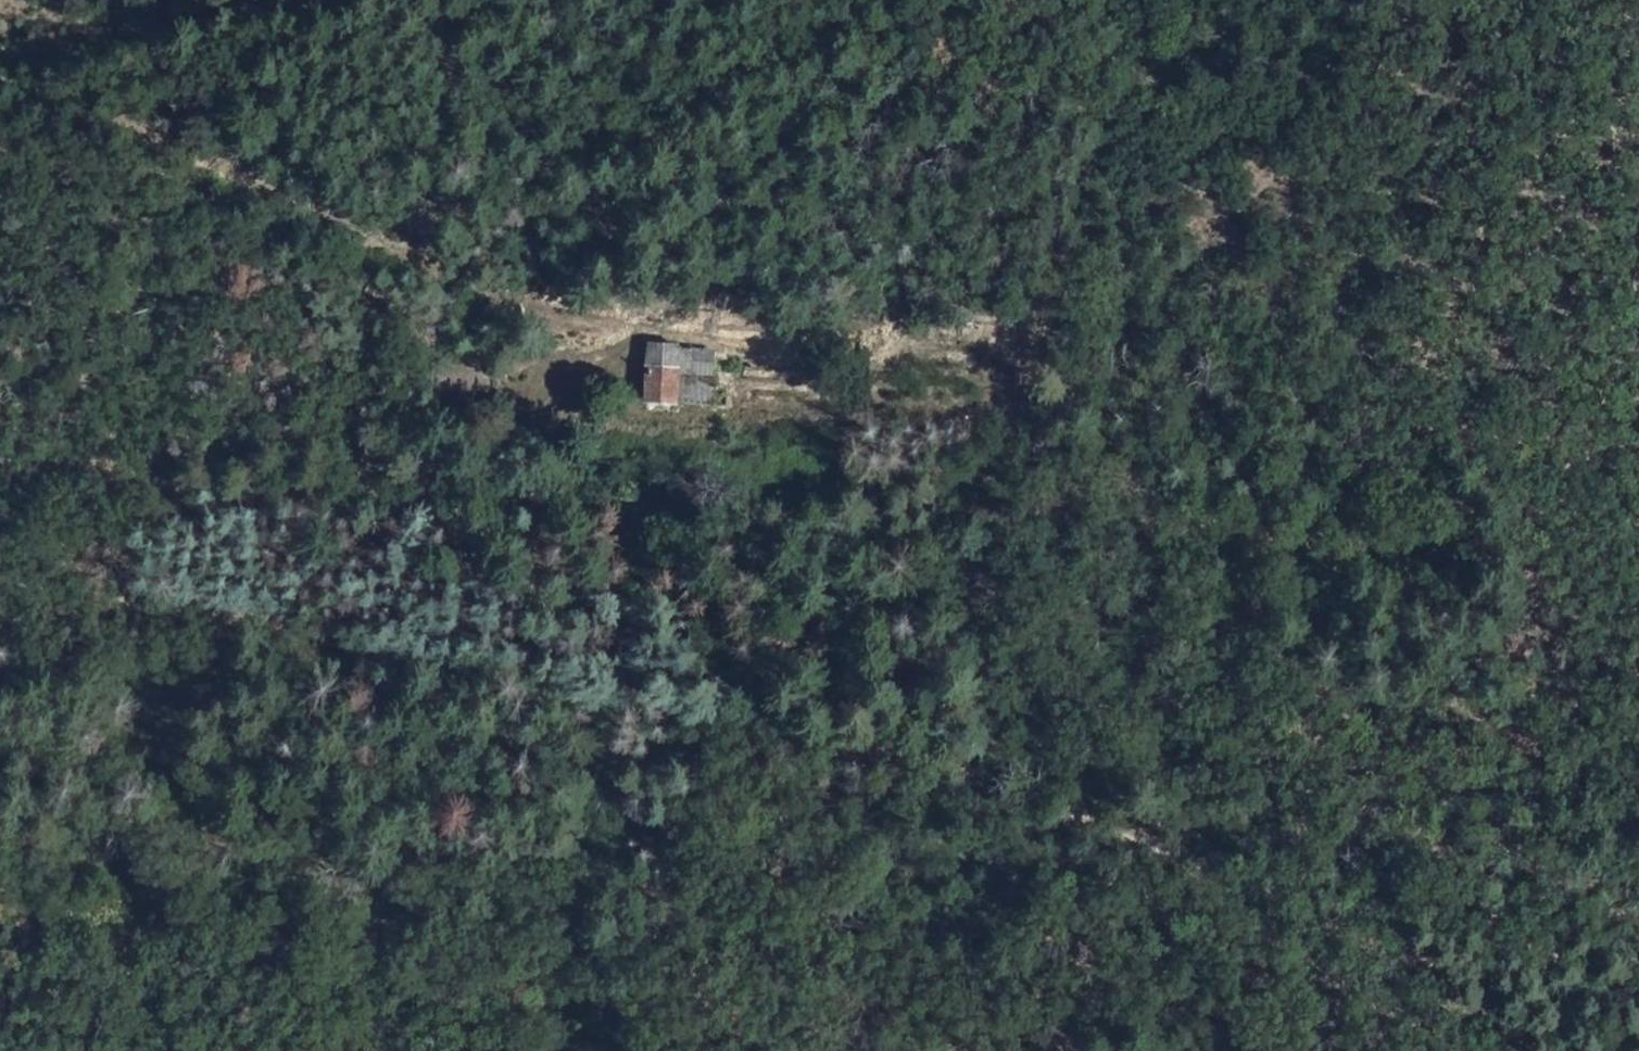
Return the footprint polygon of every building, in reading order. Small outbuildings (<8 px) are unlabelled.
[(690,351),(646,347),(645,369),(672,370),(672,375),(688,375),(690,351)] [(710,355),(690,351),(688,375),(691,375),(693,407),(710,407),(708,384),(708,376),(710,355)] [(644,407),(680,407),(682,395),(671,395),(672,375),(672,370),(645,369),(644,407)]
